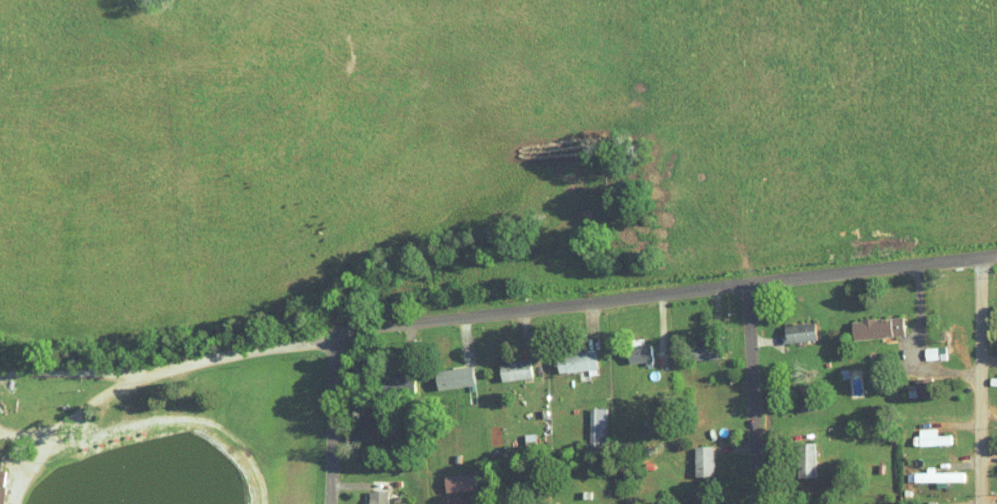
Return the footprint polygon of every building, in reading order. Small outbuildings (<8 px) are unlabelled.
[(852,339),(903,336),(902,317),(850,320),(852,339)] [(816,340),(813,322),(781,327),(784,345),(816,340)] [(720,359),(720,348),(712,348),(711,341),(693,341),(693,360),(720,359)] [(628,364),(652,361),(649,343),(626,346),(628,364)] [(923,348),(923,360),(944,360),(944,347),(923,348)] [(593,351),(555,356),(557,374),(596,369),(593,351)] [(531,378),(528,360),(498,363),(500,382),(531,378)] [(434,371),(437,391),(473,385),(470,366),(434,371)] [(906,386),(908,399),(932,396),(929,377),(914,379),(914,385),(906,386)] [(605,408),(588,408),(588,448),(605,448),(605,408)] [(936,429),(918,429),(919,446),(950,444),(949,435),(936,435),(936,429)] [(713,446),(694,447),(694,478),(713,477),(713,446)] [(387,492),(368,491),(368,503),(386,503),(387,492)]
